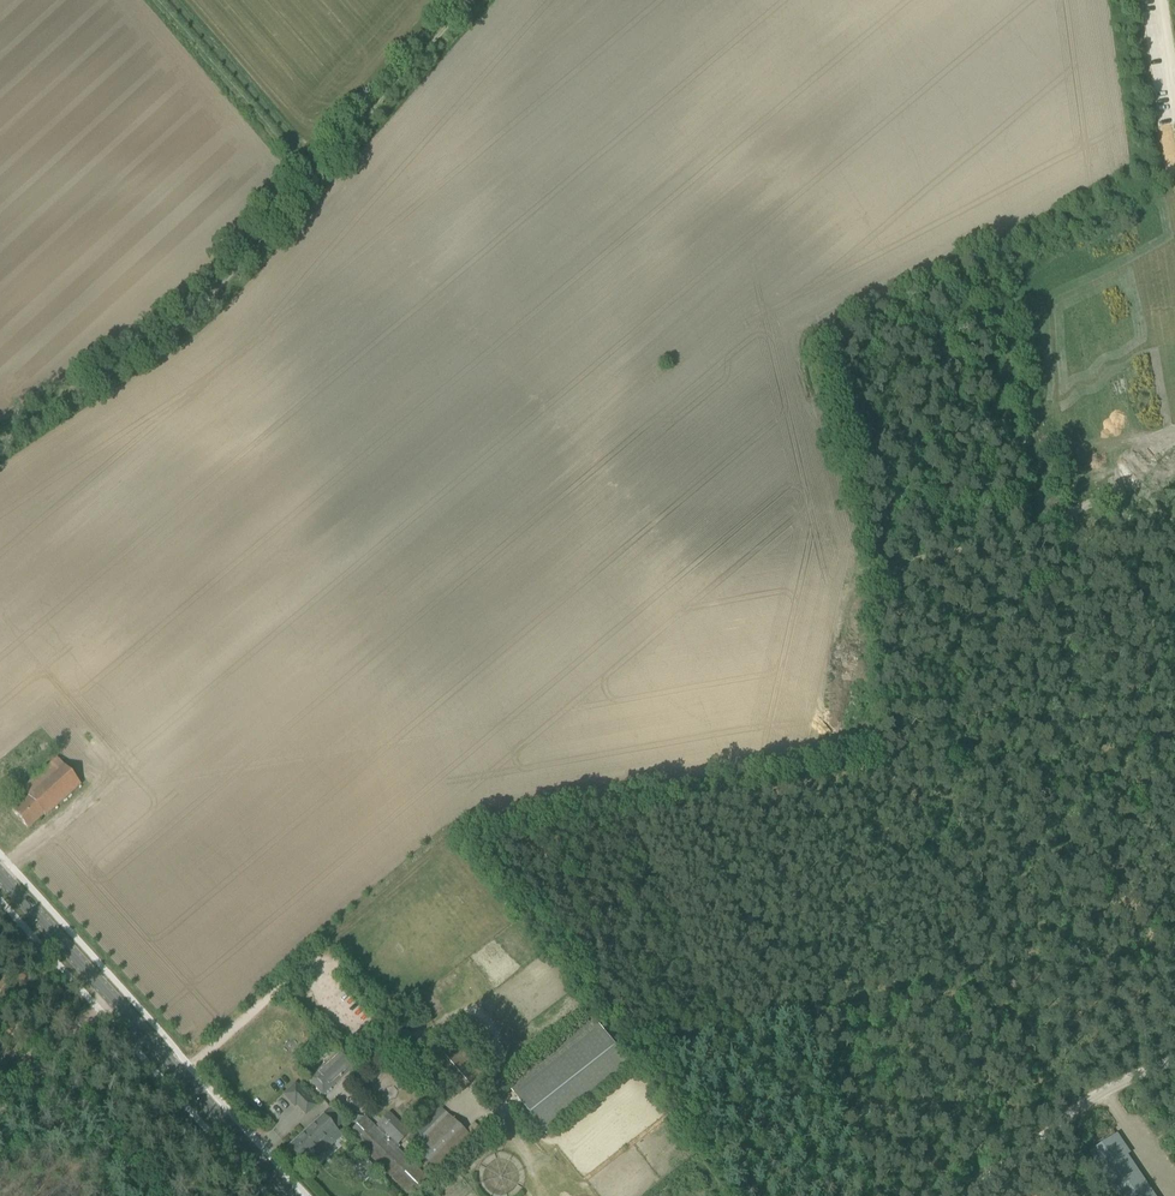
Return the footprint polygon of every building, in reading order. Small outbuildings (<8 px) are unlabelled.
[(9,744),(0,734),(0,752),(9,744)] [(28,796),(12,810),(28,828),(43,814),(45,816),(54,808),(81,784),(61,762),(57,757),(30,781),(21,789),(28,796)] [(505,1082),(547,1136),(633,1068),(591,1014),(505,1082)] [(436,1060),(462,1091),(488,1069),(461,1038),(436,1060)] [(316,1070),(308,1078),(322,1094),(352,1067),(338,1052),(317,1072),(316,1071),(316,1070)] [(283,1094),(294,1106),(306,1095),(295,1083),(283,1094)] [(405,1140),(440,1174),(473,1139),(439,1106),(405,1140)] [(329,1109),(296,1139),(287,1147),(300,1161),(312,1150),(318,1157),(343,1134),(337,1128),(342,1123),(329,1109)] [(347,1134),(354,1140),(411,1195),(413,1195),(420,1188),(429,1179),(395,1146),(409,1132),(389,1112),(375,1126),(372,1122),(365,1116),(347,1134)] [(1114,1137),(1091,1154),(1120,1195),(1154,1195),(1114,1137)] [(360,1162),(352,1167),(361,1180),(369,1174),(360,1162)]
